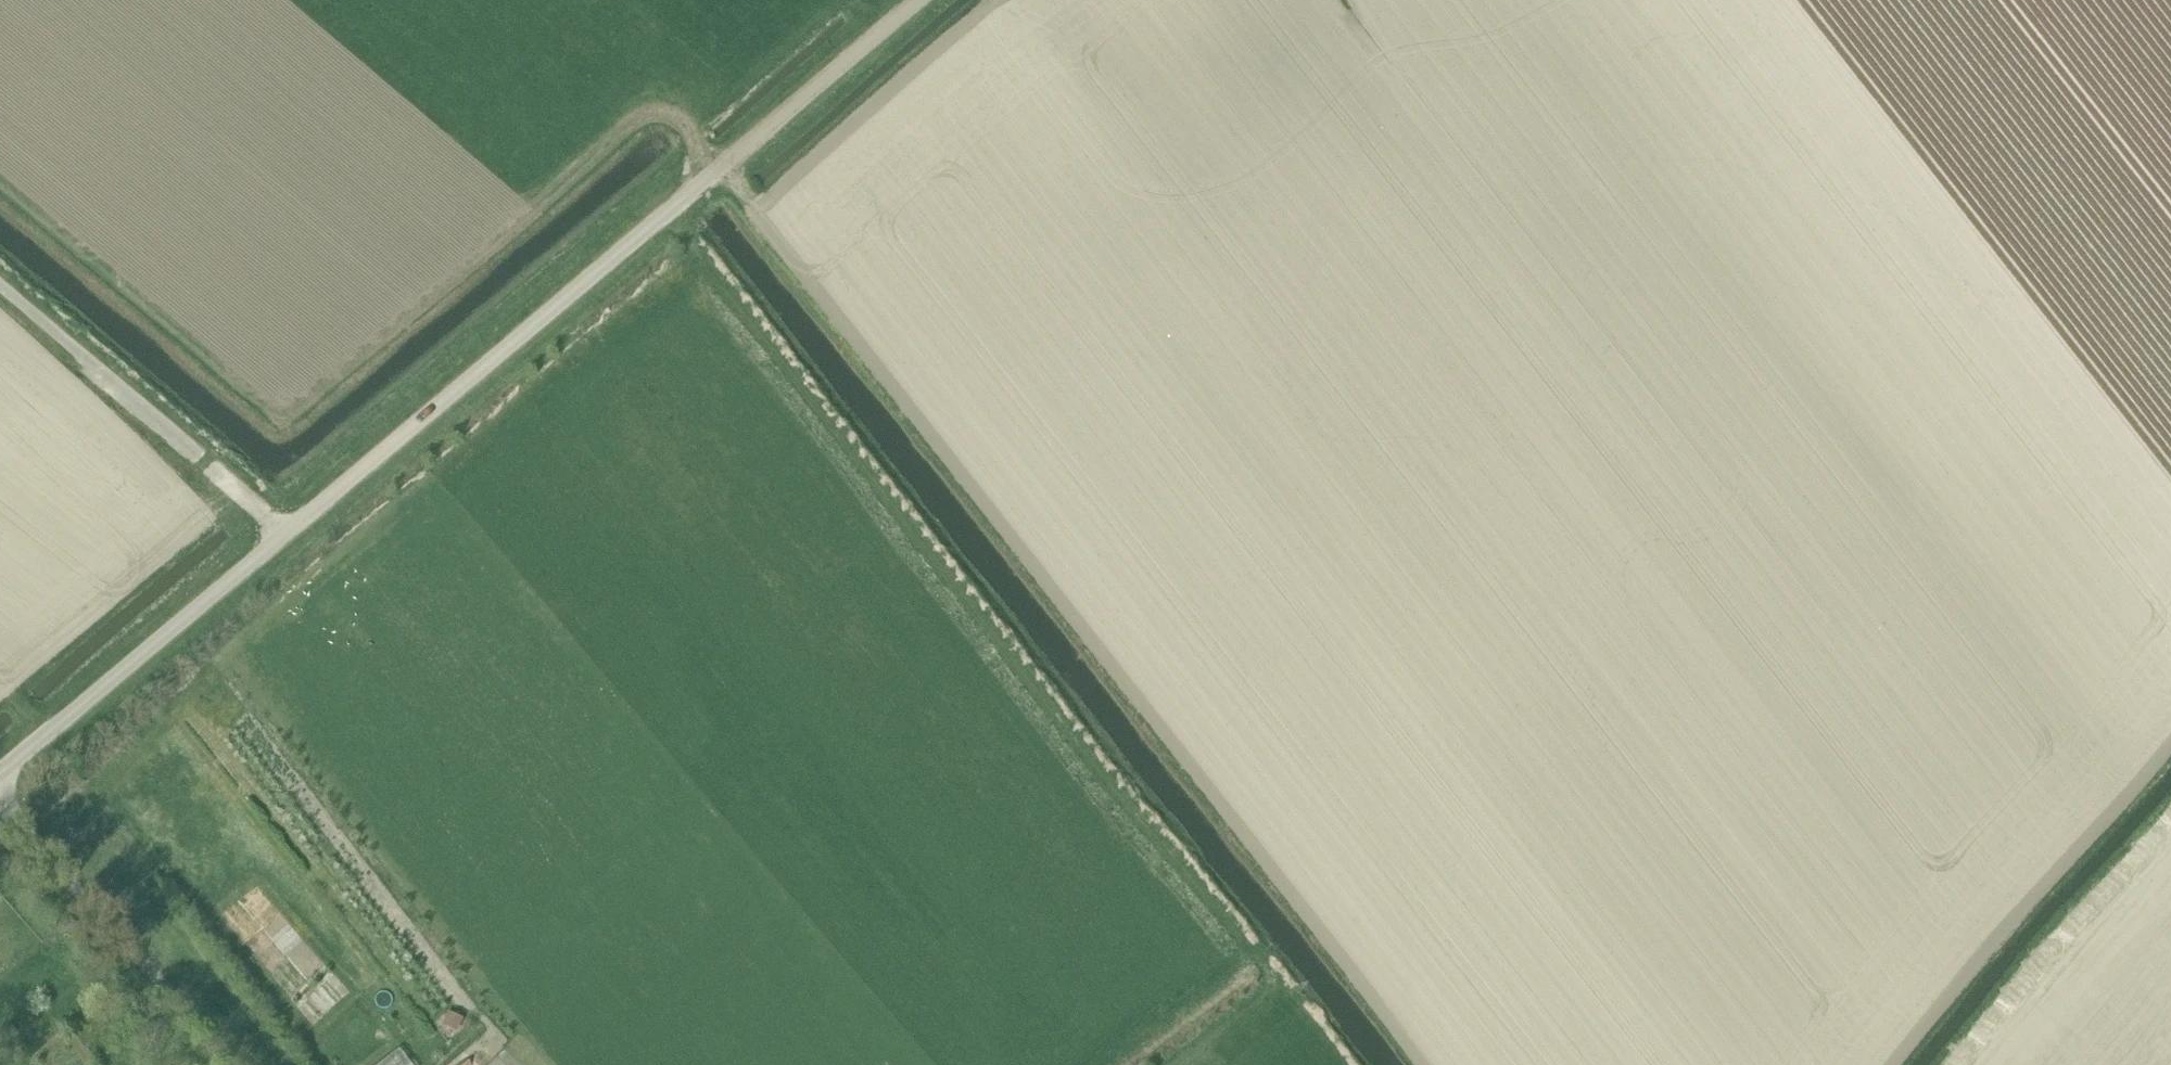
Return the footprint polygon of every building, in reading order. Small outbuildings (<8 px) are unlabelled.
[(461,1031),(467,1019),(453,1012),(447,1025),(461,1031)] [(379,1064),(417,1064),(407,1048),(379,1064)]
